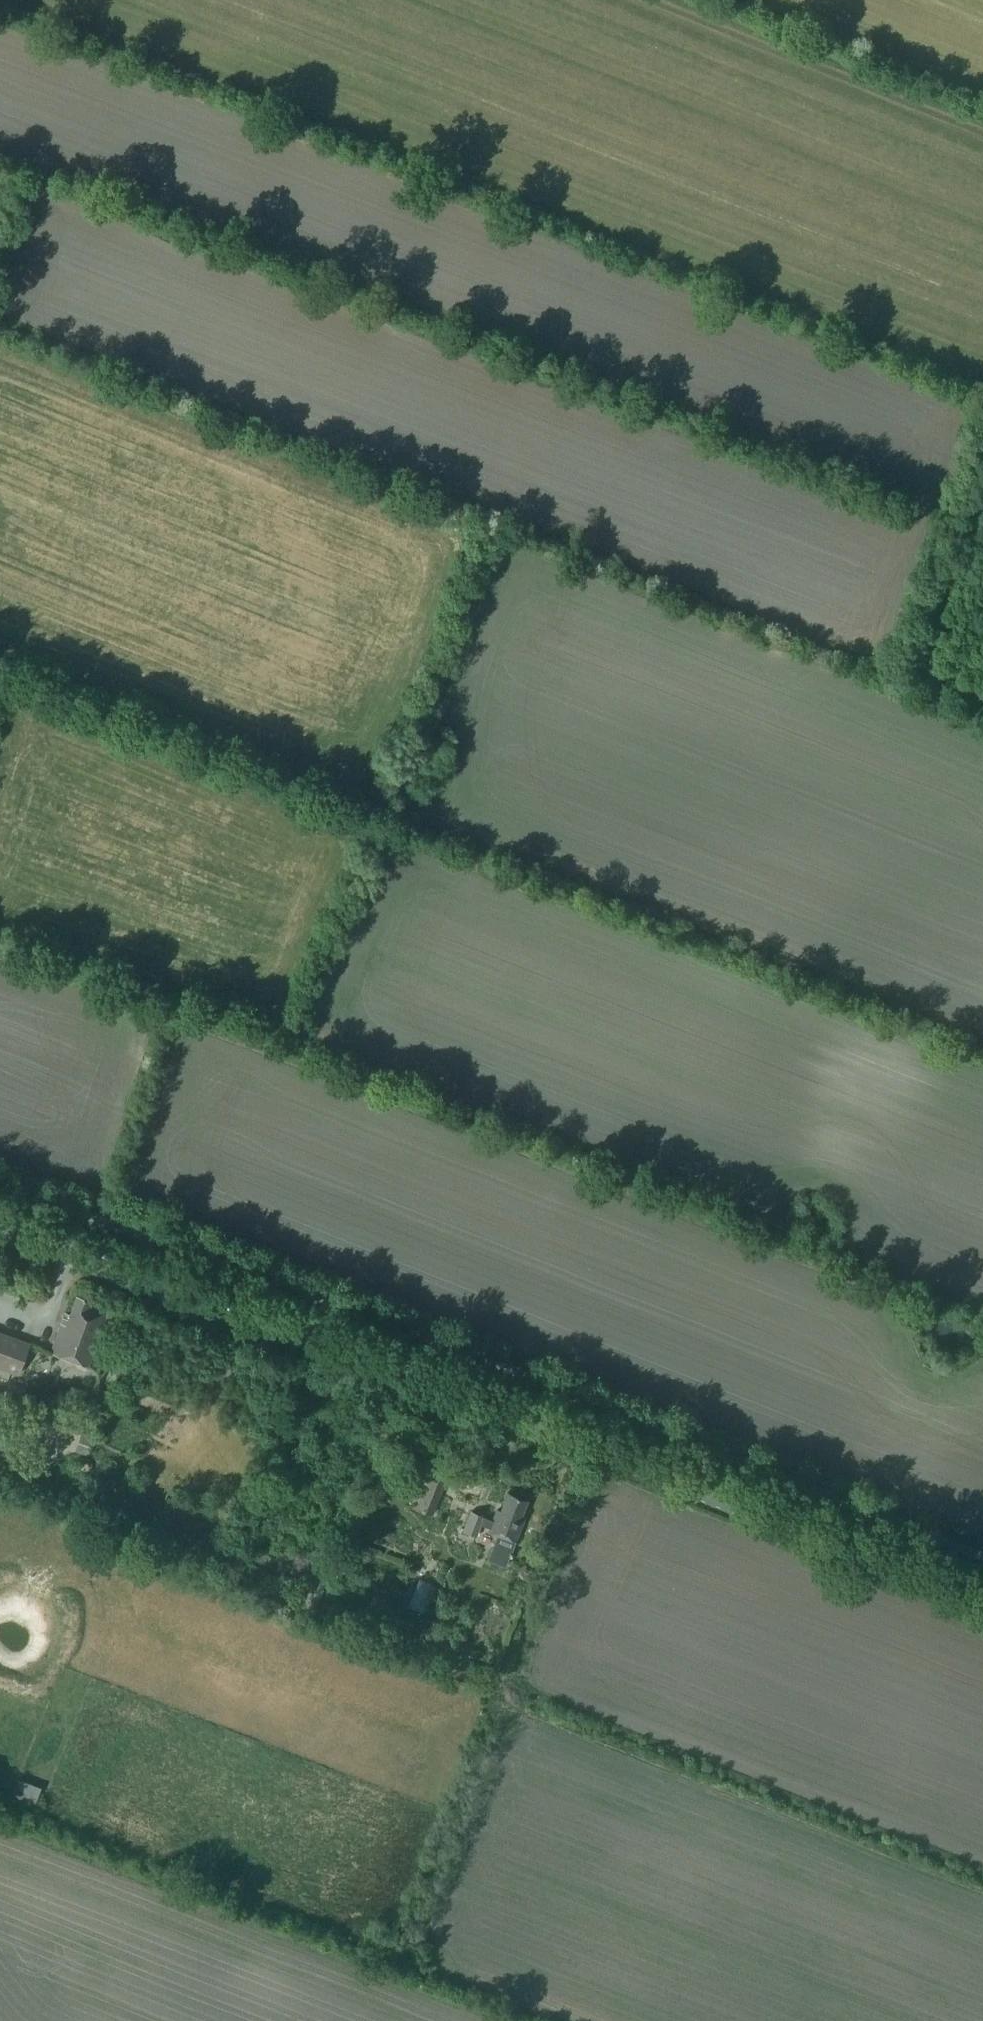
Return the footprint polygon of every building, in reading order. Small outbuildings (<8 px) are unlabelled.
[(88,1366),(106,1314),(89,1308),(91,1301),(76,1295),(70,1314),(64,1312),(50,1352),(88,1366)] [(0,1334),(0,1365),(20,1372),(30,1345),(0,1334)] [(82,1433),(75,1450),(88,1455),(95,1438),(82,1433)] [(449,1475),(431,1468),(416,1507),(433,1514),(449,1475)] [(481,1523),(490,1527),(489,1530),(500,1535),(493,1551),(508,1557),(526,1515),(522,1514),(528,1499),(509,1491),(501,1510),(497,1508),(493,1519),(484,1516),(484,1515),(472,1510),(464,1529),(476,1534),(481,1523)] [(189,1493),(189,1501),(213,1500),(213,1492),(189,1493)] [(421,1578),(410,1603),(428,1611),(438,1585),(421,1578)] [(37,1803),(44,1786),(21,1777),(14,1794),(37,1803)]
